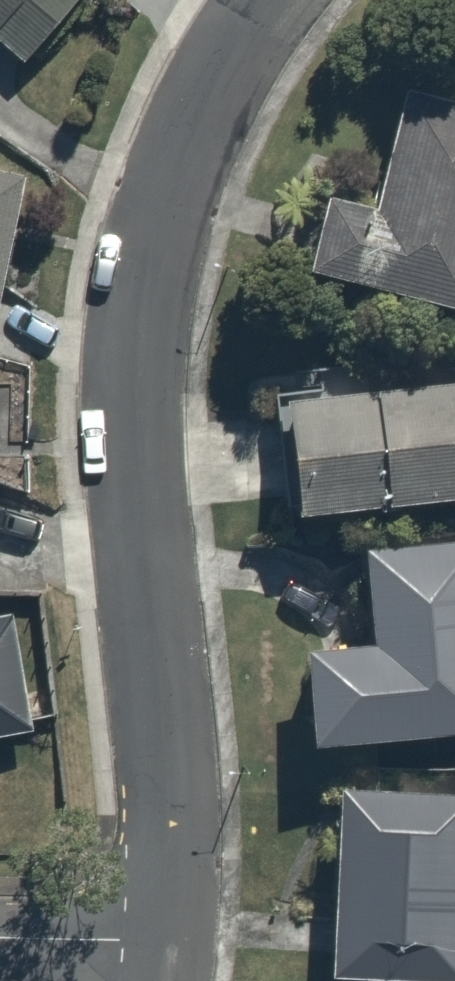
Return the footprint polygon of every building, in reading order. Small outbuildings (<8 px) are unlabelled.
[(14,62),(75,0),(0,0),(0,49),(14,62)] [(411,70),(381,162),(342,149),(307,256),(454,305),(454,85),(411,70)] [(0,142),(0,303),(24,145),(0,142)] [(289,393),(298,496),(454,483),(454,379),(289,393)] [(10,478),(11,405),(0,405),(0,478),(10,478)] [(374,542),(381,622),(319,628),(328,732),(454,721),(454,535),(374,542)] [(39,718),(15,606),(0,609),(0,726),(39,718)] [(344,774),(339,955),(454,958),(454,777),(344,774)]
